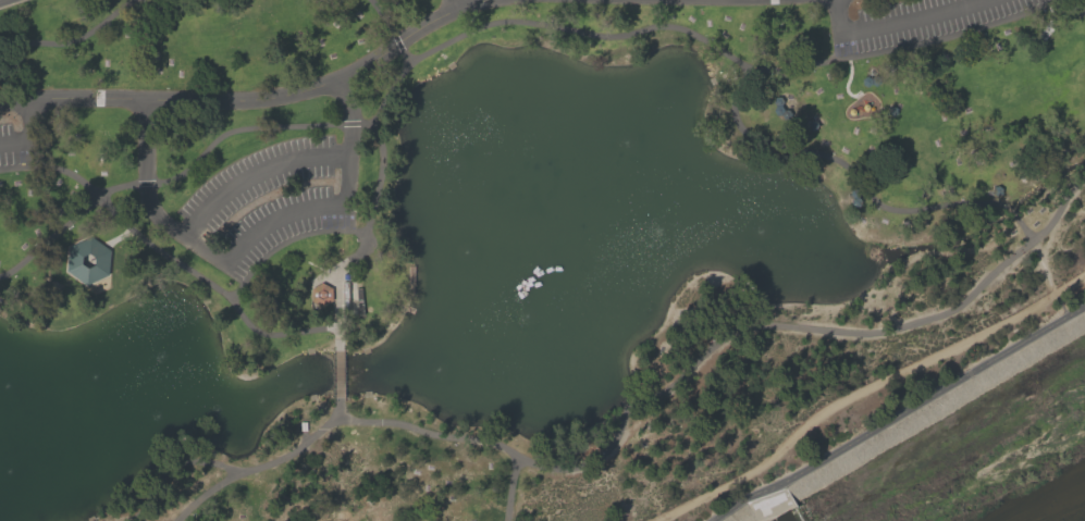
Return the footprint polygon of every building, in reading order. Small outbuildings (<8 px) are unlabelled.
[(310,301),(320,308),(331,301),(331,288),(321,283),(310,288),(310,301)]
